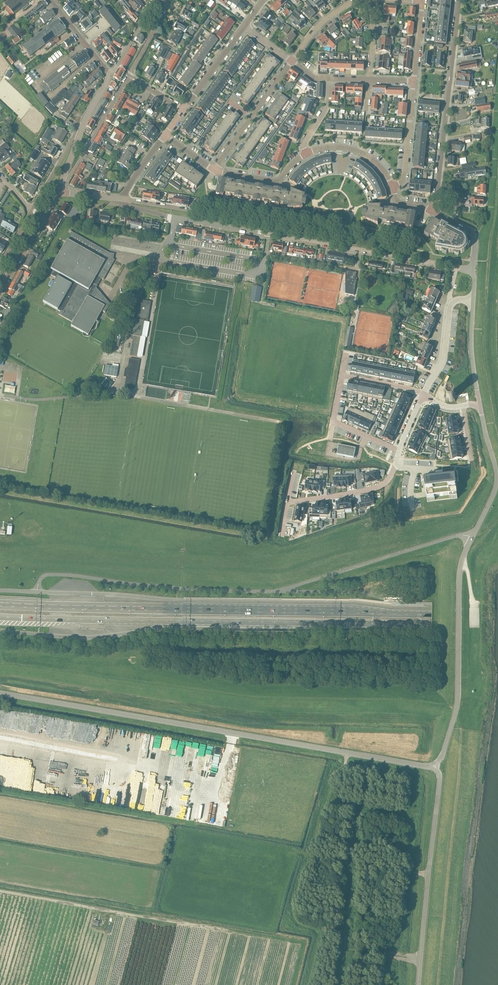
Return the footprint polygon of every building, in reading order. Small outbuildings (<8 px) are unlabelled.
[(5,3),(8,7),(5,9),(11,17),(32,0),(8,0),(5,3)] [(81,7),(76,0),(73,0),(72,1),(71,0),(68,2),(70,3),(63,9),(70,16),(76,11),(81,7)] [(94,2),(98,7),(99,9),(103,6),(98,0),(97,0),(94,2)] [(128,13),(132,9),(124,0),(120,4),(128,13)] [(134,0),(131,0),(128,3),(132,8),(135,7),(138,11),(143,6),(138,0),(136,0),(135,1),(134,0)] [(225,5),(228,1),(232,4),(233,2),(238,5),(236,7),(243,12),(246,6),(240,2),(238,0),(218,0),(225,5)] [(282,8),(283,7),(283,6),(287,3),(284,0),(279,0),(276,2),(282,8)] [(309,20),(315,14),(312,10),(314,8),(307,0),(305,3),(309,8),(303,13),(304,15),(309,20)] [(313,2),(320,11),(325,6),(320,0),(316,0),(313,2)] [(41,13),(44,10),(44,8),(47,6),(44,1),(24,17),(27,21),(40,11),(41,13)] [(281,8),(282,8),(276,2),(271,7),(276,13),(280,9),(281,10),(282,9),(281,8)] [(111,37),(125,26),(108,5),(99,12),(111,27),(110,28),(109,29),(106,31),(111,37)] [(189,20),(189,19),(190,19),(191,16),(193,13),(191,12),(193,8),(187,5),(184,10),(185,11),(183,16),(189,20)] [(81,7),(76,11),(78,14),(76,15),(80,20),(86,15),(84,12),(85,11),(83,9),(81,7)] [(415,17),(416,9),(410,8),(410,13),(407,13),(406,16),(409,16),(415,17)] [(132,9),(128,13),(135,22),(139,18),(132,9)] [(43,26),(48,22),(47,22),(55,16),(51,10),(40,18),(44,23),(42,24),(43,26)] [(90,13),(89,14),(90,15),(93,19),(98,15),(94,10),(90,13)] [(268,22),(273,15),(268,12),(263,17),(265,18),(264,20),(263,19),(258,26),(259,27),(259,28),(261,29),(265,32),(271,25),(268,22)] [(294,13),(290,18),(294,21),(292,23),(295,26),(296,26),(301,29),(306,23),(301,19),(294,13)] [(349,14),(341,19),(344,24),(351,20),(353,23),(354,22),(352,20),(352,19),(349,14)] [(82,23),(80,25),(82,28),(82,29),(83,30),(84,30),(85,31),(92,25),(89,22),(91,21),(92,20),(90,17),(87,19),(84,22),(82,23)] [(183,33),(186,26),(182,23),(184,20),(179,17),(176,23),(177,23),(174,28),(183,33)] [(228,19),(224,23),(231,28),(234,23),(228,19)] [(55,37),(65,30),(66,29),(58,20),(22,47),(29,56),(55,37)] [(353,23),(352,23),(357,31),(358,31),(357,32),(357,34),(362,34),(362,33),(362,31),(362,28),(362,27),(364,26),(366,25),(364,21),(362,22),(359,24),(357,20),(354,22),(353,23)] [(224,23),(221,27),(228,32),(231,28),(224,23)] [(339,35),(340,32),(337,31),(338,30),(333,25),(327,31),(331,36),(334,33),(339,35)] [(13,26),(10,28),(16,37),(17,36),(19,34),(13,26)] [(475,33),(476,27),(469,26),(468,30),(469,30),(468,32),(465,32),(464,42),(471,43),(472,33),(475,33)] [(221,27),(218,32),(225,36),(228,32),(221,27)] [(176,46),(181,36),(174,32),(168,41),(176,46)] [(225,36),(218,32),(215,36),(221,41),(225,36)] [(108,49),(113,45),(106,37),(106,36),(104,33),(92,43),(96,48),(99,46),(102,43),(108,49)] [(289,47),(296,36),(291,33),(284,43),(289,47)] [(323,34),(317,40),(318,41),(317,41),(319,43),(319,42),(322,46),(325,42),(327,43),(332,48),(333,47),(336,45),(337,44),(336,44),(332,40),(331,39),(329,41),(327,39),(323,34)] [(207,40),(214,46),(217,40),(210,35),(207,40)] [(141,44),(144,38),(139,36),(136,42),(141,44)] [(378,45),(391,47),(392,41),(393,41),(393,37),(383,36),(383,39),(380,39),(380,41),(379,41),(378,45)] [(64,42),(60,45),(62,48),(66,45),(68,48),(71,45),(72,46),(76,42),(71,37),(64,43),(64,42)] [(362,49),(363,39),(356,38),(350,38),(350,41),(356,42),(355,48),(362,49)] [(412,48),(413,39),(401,38),(400,45),(406,45),(406,47),(412,48)] [(243,43),(252,49),(254,45),(246,39),(243,43)] [(210,51),(214,46),(207,40),(203,45),(210,51)] [(240,47),(249,53),(252,49),(243,43),(240,47)] [(162,50),(158,56),(164,60),(168,52),(169,49),(162,44),(159,49),(162,50)] [(113,45),(108,49),(110,52),(112,54),(111,55),(113,58),(114,57),(114,56),(117,53),(115,50),(116,49),(113,45)] [(206,56),(210,51),(203,45),(199,50),(206,56)] [(390,56),(391,47),(378,45),(378,46),(378,50),(379,50),(378,52),(381,52),(381,55),(390,56)] [(135,48),(136,47),(135,46),(134,48),(132,47),(130,50),(126,56),(120,66),(125,69),(131,59),(135,53),(134,53),(137,49),(135,48)] [(237,51),(246,57),(249,53),(240,47),(237,51)] [(477,49),(463,51),(463,52),(464,58),(467,58),(467,57),(468,61),(482,59),(481,55),(478,56),(477,49)] [(203,61),(206,56),(199,50),(196,56),(203,61)] [(89,59),(83,51),(76,57),(75,55),(72,57),(69,58),(70,59),(62,65),(43,81),(44,82),(50,91),(70,75),(70,74),(77,69),(78,69),(89,59)] [(106,63),(110,60),(112,58),(106,51),(100,55),(106,63)] [(234,55),(243,61),(246,57),(237,51),(234,55)] [(398,60),(410,62),(411,54),(405,53),(405,55),(399,54),(398,60)] [(424,53),(423,66),(430,67),(431,63),(434,63),(434,56),(432,56),(432,54),(424,53)] [(170,64),(167,70),(171,72),(179,58),(175,55),(173,54),(168,63),(170,64)] [(235,95),(263,55),(262,54),(233,94),(235,95)] [(232,59),(240,65),(243,61),(234,55),(232,59)] [(265,62),(273,68),(274,69),(275,68),(277,67),(278,66),(279,64),(280,63),(279,63),(275,60),(273,58),(272,58),(268,55),(269,55),(268,55),(264,61),(265,63),(265,62)] [(391,56),(390,56),(381,55),(381,57),(378,57),(378,59),(377,59),(376,63),(390,65),(391,56)] [(437,55),(436,67),(444,68),(445,55),(437,55)] [(18,66),(15,63),(15,62),(10,56),(7,59),(11,65),(16,71),(21,67),(19,65),(18,66)] [(199,66),(203,61),(196,56),(192,61),(194,62),(199,66)] [(229,63),(237,69),(240,65),(232,59),(229,63)] [(409,70),(410,62),(398,60),(398,66),(404,67),(403,69),(409,70)] [(460,71),(477,67),(476,63),(476,61),(459,64),(460,71)] [(89,73),(96,68),(92,62),(78,74),(81,77),(88,72),(89,73)] [(201,67),(199,66),(194,62),(190,67),(197,72),(201,67)] [(267,78),(273,68),(265,62),(265,63),(257,73),(266,79),(267,78)] [(226,67),(234,73),(237,69),(229,63),(226,67)] [(389,74),(390,65),(376,63),(376,64),(376,68),(377,68),(377,70),(380,70),(379,73),(389,74)] [(155,70),(157,67),(154,66),(153,69),(149,67),(145,75),(151,78),(155,70)] [(193,77),(197,72),(190,67),(186,72),(193,77)] [(223,71),(232,77),(234,73),(226,67),(223,71)] [(295,80),(300,73),(292,67),(284,78),(287,81),(290,76),(295,80)] [(119,82),(125,72),(119,68),(113,78),(114,79),(109,87),(114,90),(118,82),(119,82)] [(88,87),(102,74),(97,69),(83,81),(84,83),(84,84),(82,85),(85,88),(87,86),(88,87)] [(167,74),(160,70),(159,73),(159,72),(154,80),(161,84),(165,76),(167,74)] [(190,82),(193,77),(186,72),(183,77),(190,82)] [(218,77),(227,83),(230,79),(222,72),(218,77)] [(265,81),(266,79),(257,73),(251,81),(260,87),(265,80),(265,81)] [(469,88),(470,74),(458,73),(457,87),(469,88)] [(186,87),(190,82),(183,77),(179,82),(186,87)] [(215,81),(224,88),(227,83),(218,77),(215,81)] [(307,88),(311,83),(302,77),(298,82),(297,85),(300,87),(303,85),(307,88)] [(78,86),(75,83),(76,82),(73,78),(69,80),(73,85),(74,86),(69,91),(68,90),(67,92),(63,89),(44,108),(50,116),(51,115),(57,110),(54,107),(63,98),(69,102),(67,105),(65,104),(61,111),(62,113),(61,115),(66,119),(68,116),(80,98),(82,95),(77,92),(79,89),(80,91),(83,88),(79,85),(78,86)] [(212,86),(221,92),(224,88),(215,81),(212,86)] [(255,94),(260,87),(251,81),(245,90),(254,96),(255,95),(255,94)] [(292,88),(294,86),(290,83),(284,91),(287,93),(291,87),(292,88)] [(311,83),(307,88),(309,89),(309,95),(314,97),(315,98),(322,99),(322,98),(322,95),(322,85),(322,84),(319,84),(319,85),(315,85),(312,84),(311,83)] [(177,86),(175,84),(173,86),(176,88),(173,91),(174,92),(176,94),(181,97),(181,96),(182,96),(183,94),(185,91),(177,86)] [(343,93),(344,86),(335,85),(335,91),(332,91),(332,102),(338,103),(339,93),(343,93)] [(209,90),(218,96),(221,92),(212,86),(209,90)] [(355,98),(356,86),(346,86),(346,94),(346,98),(355,98)] [(356,86),(355,98),(355,107),(361,108),(362,99),(362,95),(363,95),(363,87),(356,86)] [(386,95),(386,89),(386,88),(373,87),(372,94),(373,94),(373,95),(372,95),(372,98),(373,98),(372,98),(371,110),(377,111),(378,100),(382,101),(382,95),(386,95)] [(206,94),(214,101),(218,96),(209,90),(206,94)] [(254,97),(254,96),(245,90),(239,98),(243,101),(242,103),(243,103),(244,104),(245,104),(246,105),(247,105),(248,106),(248,105),(247,105),(253,97),(254,97)] [(87,103),(93,93),(88,91),(82,100),(87,103)] [(98,119),(104,107),(111,95),(106,92),(100,104),(93,116),(98,119)] [(119,112),(122,108),(128,98),(128,97),(122,94),(113,109),(116,110),(119,112)] [(203,99),(211,105),(214,101),(206,94),(203,99)] [(276,99),(284,105),(288,100),(280,94),(278,95),(277,97),(278,97),(276,99)] [(467,99),(468,95),(463,95),(463,96),(456,96),(455,103),(462,104),(463,100),(463,99),(467,99)] [(298,110),(296,114),(305,117),(307,113),(312,115),(317,101),(310,99),(305,97),(303,104),(306,105),(303,112),(298,110)] [(128,98),(122,108),(128,111),(135,116),(139,109),(137,108),(139,105),(128,98)] [(146,104),(143,110),(146,112),(151,115),(153,113),(154,113),(160,102),(154,98),(149,106),(146,104)] [(199,103),(208,110),(211,105),(203,99),(199,103)] [(281,110),(284,105),(276,99),(273,104),(281,110)] [(199,103),(196,108),(205,114),(208,110),(199,103)] [(277,115),(281,110),(273,104),(269,109),(277,115)] [(478,113),(491,110),(490,104),(477,106),(478,113)] [(167,121),(174,110),(167,106),(163,114),(160,112),(157,118),(160,120),(161,118),(167,121)] [(204,138),(225,108),(223,107),(202,137),(204,138)] [(120,113),(119,115),(121,116),(121,117),(123,113),(125,115),(126,115),(126,114),(128,111),(122,108),(119,112),(120,113)] [(275,119),(277,115),(269,109),(266,114),(265,114),(269,117),(268,119),(275,124),(278,121),(275,119)] [(192,114),(200,120),(203,117),(194,110),(192,114)] [(223,120),(232,127),(233,125),(239,117),(239,116),(238,115),(237,115),(237,114),(236,113),(235,113),(234,114),(230,112),(223,120)] [(189,118),(198,124),(200,120),(192,114),(190,116),(189,118)] [(113,125),(116,120),(116,119),(112,117),(109,115),(106,120),(110,123),(113,125)] [(297,116),(295,122),(303,124),(305,119),(297,116)] [(186,122),(195,128),(198,124),(189,118),(186,122)] [(256,127),(265,133),(271,124),(262,118),(262,119),(257,126),(257,125),(256,127)] [(475,120),(475,127),(477,127),(481,127),(489,128),(489,119),(481,119),(481,120),(477,120),(475,120)] [(91,130),(95,123),(90,120),(86,127),(91,130)] [(231,128),(232,127),(223,120),(217,128),(226,134),(231,127),(231,128)] [(184,126),(190,130),(190,131),(192,132),(192,131),(195,128),(186,122),(183,126),(184,126)] [(295,122),(293,127),(301,130),(303,124),(295,122)] [(101,129),(105,132),(108,128),(110,129),(111,127),(105,123),(101,129)] [(144,130),(155,138),(155,137),(155,138),(155,137),(158,134),(157,133),(158,132),(155,130),(157,128),(150,123),(144,130)] [(183,126),(180,130),(190,137),(193,132),(192,132),(190,131),(190,130),(184,126),(183,126)] [(67,133),(57,127),(54,132),(48,129),(42,138),(49,142),(52,138),(53,139),(61,143),(67,133)] [(116,127),(113,132),(114,133),(116,134),(113,138),(115,140),(119,142),(120,143),(123,139),(124,136),(126,133),(119,129),(117,127),(116,127)] [(259,141),(265,133),(256,127),(255,128),(256,128),(251,135),(259,141)] [(293,127),(291,133),(298,136),(301,130),(293,127)] [(221,142),(226,134),(217,128),(211,137),(220,143),(221,142)] [(104,135),(105,132),(101,129),(97,135),(102,138),(108,141),(108,142),(110,143),(114,145),(116,142),(108,137),(104,135)] [(155,138),(144,130),(139,138),(147,143),(148,141),(151,142),(152,141),(155,138)] [(291,133),(288,139),(296,142),(298,136),(291,133)] [(102,138),(97,135),(93,142),(98,146),(99,146),(100,144),(101,144),(102,142),(101,142),(103,139),(102,138)] [(253,150),(259,141),(251,135),(246,142),(245,142),(244,143),(253,150)] [(220,144),(220,143),(211,137),(205,145),(209,148),(208,150),(209,151),(210,151),(211,152),(212,152),(213,153),(214,153),(213,152),(219,144),(220,144)] [(281,139),(279,144),(287,147),(289,142),(281,139)] [(110,143),(108,142),(104,149),(110,152),(113,148),(110,146),(109,146),(110,143)] [(1,163),(9,156),(11,159),(12,159),(14,157),(16,155),(17,155),(14,151),(8,155),(5,151),(9,148),(5,143),(4,143),(1,146),(0,146),(0,147),(0,162),(1,163)] [(245,160),(253,150),(244,143),(243,144),(244,145),(237,154),(245,160)] [(461,152),(462,144),(450,143),(449,151),(461,152)] [(96,156),(101,149),(92,144),(88,152),(96,156)] [(279,144),(277,150),(285,153),(287,147),(279,144)] [(52,158),(57,150),(52,146),(49,151),(43,148),(41,151),(52,158)] [(130,149),(126,147),(117,162),(128,169),(130,165),(128,164),(129,162),(135,151),(131,148),(130,149)] [(277,150),(275,156),(282,159),(285,153),(277,150)] [(162,156),(161,156),(169,162),(170,163),(173,158),(165,152),(162,156)] [(245,160),(237,154),(236,154),(235,154),(234,155),(233,156),(232,157),(231,158),(230,160),(231,160),(231,159),(236,162),(235,163),(238,165),(238,164),(242,167),(242,168),(247,161),(245,160)] [(161,156),(158,160),(166,166),(169,162),(161,156)] [(275,156),(273,161),(280,164),(282,159),(275,156)] [(102,167),(106,161),(100,158),(97,164),(96,164),(93,169),(94,170),(93,171),(96,173),(98,171),(96,170),(98,167),(96,167),(97,164),(102,167)] [(314,159),(311,161),(315,168),(320,167),(317,158),(314,159)] [(449,158),(448,166),(454,167),(458,166),(459,162),(459,159),(455,158),(449,158)] [(33,172),(33,173),(42,177),(49,164),(39,159),(35,167),(36,168),(33,172)] [(11,164),(5,169),(12,177),(18,172),(20,171),(18,168),(21,166),(16,160),(13,163),(11,164)] [(155,165),(163,171),(164,171),(167,167),(166,166),(158,160),(155,165)] [(357,161),(353,168),(358,170),(363,163),(357,160),(357,161)] [(273,161),(270,167),(278,170),(280,164),(273,161)] [(311,161),(306,164),(310,172),(315,169),(315,168),(311,161)] [(92,166),(87,163),(85,165),(81,163),(74,174),(76,175),(70,184),(74,187),(79,179),(81,180),(83,177),(80,176),(84,169),(89,171),(92,166)] [(196,189),(203,178),(182,163),(175,174),(196,189)] [(363,163),(358,170),(362,174),(367,167),(363,163)] [(310,172),(306,164),(300,167),(306,174),(310,172)] [(155,165),(152,169),(160,175),(163,171),(155,165)] [(367,167),(362,174),(366,177),(372,171),(367,167)] [(300,168),(296,172),(302,178),(306,175),(300,168)] [(475,170),(475,168),(459,171),(460,179),(467,178),(486,175),(485,168),(475,170)] [(149,174),(157,179),(160,175),(152,169),(149,174)] [(296,172),(291,177),(299,181),(302,178),(296,172)] [(372,172),(366,178),(369,182),(376,177),(372,172)] [(149,174),(146,178),(153,184),(157,179),(149,174)] [(30,185),(35,187),(36,186),(36,187),(39,182),(26,175),(24,179),(31,184),(30,185)] [(299,181),(291,177),(289,180),(297,185),(299,181)] [(376,177),(369,182),(372,186),(380,182),(376,177)] [(233,183),(233,181),(226,180),(225,182),(218,180),(215,197),(282,209),(283,205),(287,206),(287,210),(301,209),(302,206),(304,207),(305,199),(303,199),(304,196),(290,191),(290,190),(287,190),(286,192),(233,183)] [(110,192),(112,184),(97,182),(96,185),(87,183),(86,189),(105,192),(110,192)] [(380,182),(372,186),(374,190),(383,186),(380,182)] [(35,187),(30,185),(28,184),(24,192),(32,196),(36,188),(35,187)] [(486,187),(480,186),(480,187),(478,186),(477,190),(477,193),(480,193),(480,194),(485,195),(486,187)] [(152,193),(150,200),(158,201),(159,195),(157,194),(157,192),(152,191),(152,193)] [(172,204),(180,205),(181,199),(173,197),(172,204)] [(59,210),(66,215),(71,208),(63,203),(59,210)] [(384,209),(385,206),(381,206),(381,207),(366,206),(366,209),(364,209),(362,217),(365,218),(364,220),(378,225),(378,223),(379,221),(383,222),(383,224),(383,226),(413,231),(414,226),(415,223),(415,220),(416,215),(413,214),(389,210),(384,209)] [(1,227),(13,233),(17,226),(5,219),(4,218),(5,216),(1,213),(2,212),(0,211),(0,226),(1,227)] [(99,218),(99,220),(101,221),(108,222),(109,219),(113,220),(114,220),(115,215),(110,214),(108,214),(100,212),(99,218)] [(60,218),(53,214),(50,218),(47,223),(48,223),(45,227),(52,231),(60,218)] [(443,225),(432,219),(424,234),(440,242),(436,250),(442,251),(442,252),(446,254),(447,252),(454,253),(454,254),(458,256),(459,254),(460,254),(461,254),(462,253),(463,253),(464,252),(465,251),(466,250),(467,250),(467,249),(467,248),(468,247),(468,246),(468,245),(468,244),(468,243),(468,242),(468,241),(468,240),(467,240),(467,239),(466,238),(466,237),(465,237),(465,236),(464,236),(463,235),(447,227),(448,226),(444,223),(443,225)] [(150,231),(152,223),(149,222),(149,223),(148,223),(148,222),(145,221),(145,222),(144,222),(142,222),(141,222),(140,227),(141,227),(141,228),(148,229),(147,231),(150,231)] [(152,223),(150,231),(153,232),(153,230),(158,231),(158,229),(159,229),(160,226),(159,226),(159,225),(158,224),(155,223),(155,224),(154,224),(154,223),(152,223)] [(188,235),(189,229),(177,226),(175,233),(188,235)] [(189,229),(188,235),(196,236),(195,238),(200,239),(202,230),(199,229),(198,234),(196,234),(197,230),(189,229)] [(213,241),(214,235),(210,234),(210,233),(205,232),(205,230),(202,230),(201,239),(204,239),(204,240),(212,241),(213,241)] [(93,293),(96,288),(101,279),(103,280),(115,260),(113,259),(114,254),(109,253),(72,232),(67,241),(67,240),(50,269),(53,271),(93,293)] [(246,246),(248,238),(241,237),(240,241),(236,240),(236,243),(240,244),(239,245),(246,246)] [(248,238),(246,246),(253,247),(254,247),(258,247),(258,244),(254,243),(255,239),(248,238)] [(282,251),(283,245),(273,243),(272,248),(272,249),(275,250),(275,249),(278,249),(278,251),(282,251)] [(287,246),(286,253),(288,254),(293,255),(293,253),(295,253),(295,254),(299,254),(303,255),(304,249),(300,249),(294,248),(294,247),(289,247),(287,246)] [(326,260),(334,262),(336,254),(327,252),(326,260)] [(336,254),(334,262),(343,264),(344,255),(336,254)] [(28,268),(34,258),(29,255),(23,265),(28,268)] [(405,272),(406,267),(398,266),(396,266),(395,273),(399,274),(399,271),(405,272)] [(406,267),(405,272),(405,274),(411,275),(411,273),(412,273),(414,274),(415,269),(412,268),(406,267)] [(13,281),(12,282),(17,285),(18,283),(23,273),(19,270),(13,281)] [(354,296),(356,281),(355,280),(356,272),(345,270),(345,294),(354,296)] [(110,304),(96,288),(93,293),(53,271),(51,275),(56,278),(43,302),(57,310),(60,312),(58,314),(73,322),(71,326),(88,336),(102,311),(106,314),(110,304)] [(440,281),(441,273),(430,271),(429,279),(440,281)] [(10,289),(7,294),(12,296),(14,292),(14,291),(15,292),(18,287),(16,286),(17,285),(12,282),(9,289),(10,289)] [(253,287),(250,301),(258,302),(261,288),(253,286),(253,287)] [(429,296),(436,299),(439,293),(432,289),(429,296)] [(433,306),(436,299),(429,296),(426,303),(433,306)] [(13,303),(3,298),(0,304),(0,306),(6,309),(7,307),(10,308),(13,303)] [(136,320),(143,321),(148,322),(151,302),(146,302),(146,301),(139,300),(136,320)] [(433,306),(426,303),(423,309),(430,313),(433,306)] [(428,317),(425,324),(433,327),(436,320),(428,317)] [(131,323),(130,329),(131,330),(131,334),(130,335),(130,336),(131,336),(130,339),(133,340),(130,356),(137,357),(140,337),(141,337),(141,334),(143,321),(136,320),(133,319),(133,323),(132,323),(131,323)] [(425,324),(422,330),(430,334),(433,327),(425,324)] [(422,330),(419,337),(427,340),(427,341),(430,334),(422,330)] [(347,333),(344,346),(349,347),(350,347),(352,334),(347,333)] [(425,344),(421,352),(429,355),(433,348),(426,345),(425,345),(425,344)] [(421,352),(419,358),(427,361),(429,355),(421,352)] [(414,361),(413,363),(414,364),(416,365),(418,365),(424,368),(426,362),(427,361),(419,358),(417,362),(414,361)] [(351,371),(351,372),(357,374),(359,361),(353,360),(351,371)] [(104,375),(117,377),(118,367),(105,365),(104,375)] [(398,369),(396,381),(402,382),(404,370),(398,369)] [(409,371),(407,383),(413,384),(415,372),(409,371)] [(108,390),(113,383),(105,377),(100,384),(108,390)] [(383,398),(382,400),(390,401),(392,390),(392,389),(385,388),(384,389),(383,398)] [(446,393),(445,394),(446,395),(446,396),(446,397),(446,398),(447,400),(447,401),(446,402),(448,403),(448,401),(449,402),(450,402),(451,402),(452,402),(453,402),(454,401),(455,400),(455,398),(455,396),(455,395),(454,394),(452,393),(451,392),(450,392),(449,393),(448,393),(447,394),(446,393)] [(400,393),(398,398),(400,399),(409,403),(412,398),(402,393),(400,393)] [(400,399),(397,405),(407,409),(409,403),(400,399)] [(395,404),(393,409),(395,410),(404,415),(407,409),(397,405),(395,404)] [(349,408),(344,420),(349,422),(354,410),(349,408)] [(424,414),(423,414),(433,419),(433,418),(436,412),(428,408),(426,410),(425,410),(424,414)] [(354,410),(349,422),(353,424),(359,411),(354,409),(354,410)] [(393,409),(390,415),(392,416),(402,420),(404,415),(395,410),(393,409)] [(359,411),(353,424),(358,427),(364,414),(359,411)] [(364,414),(358,427),(363,429),(369,415),(365,413),(364,414)] [(423,414),(421,420),(430,424),(433,419),(423,414)] [(369,415),(363,429),(368,431),(374,417),(369,415)] [(390,415),(388,420),(390,421),(399,426),(402,420),(392,416),(390,415)] [(449,419),(445,419),(446,427),(447,427),(458,425),(457,420),(456,420),(455,418),(454,415),(449,416),(449,419)] [(388,420),(385,426),(387,427),(397,431),(399,426),(390,421),(388,420)] [(420,425),(419,427),(427,431),(429,432),(432,425),(430,424),(421,420),(419,424),(420,425)] [(458,425),(447,427),(449,434),(458,433),(457,430),(458,430),(458,425)] [(385,426),(383,432),(384,432),(385,433),(394,437),(397,431),(387,427),(385,426)] [(413,437),(423,441),(425,442),(428,435),(426,435),(426,434),(417,431),(416,433),(415,433),(413,437)] [(384,432),(381,438),(382,438),(392,442),(394,437),(385,433),(384,432)] [(413,437),(411,442),(420,447),(422,448),(425,442),(423,441),(413,437)] [(449,439),(447,440),(448,447),(451,447),(461,445),(460,440),(459,440),(458,438),(449,439)] [(410,447),(409,450),(417,454),(420,447),(411,442),(411,443),(409,447),(410,447)] [(339,445),(337,455),(354,458),(356,448),(339,445)] [(451,452),(449,452),(450,460),(453,460),(462,459),(461,456),(463,456),(462,450),(451,452)] [(363,473),(359,473),(361,480),(363,480),(365,485),(378,482),(376,473),(363,475),(363,473)] [(428,478),(424,478),(424,479),(425,483),(425,485),(426,491),(426,493),(426,496),(427,498),(427,502),(457,498),(456,487),(455,485),(455,482),(455,481),(454,475),(428,478)] [(343,476),(334,476),(334,488),(337,488),(337,489),(343,489),(343,476)] [(352,476),(343,476),(343,489),(347,489),(347,488),(349,488),(349,483),(352,483),(352,476)] [(314,481),(312,493),(317,493),(317,492),(320,492),(320,489),(324,489),(325,481),(313,479),(313,481),(314,481)] [(306,480),(305,490),(307,490),(307,492),(312,493),(314,481),(313,481),(306,480)] [(372,495),(360,497),(362,503),(358,503),(360,509),(366,508),(374,504),(372,495)] [(339,501),(336,502),(337,513),(345,513),(344,511),(344,500),(342,500),(342,499),(339,499),(340,500),(339,500),(339,501)] [(348,499),(344,500),(344,511),(352,510),(351,501),(348,501),(348,499)] [(309,507),(308,516),(320,517),(320,504),(315,504),(315,505),(313,505),(312,507),(309,507)] [(325,504),(320,504),(320,517),(331,517),(331,510),(328,509),(328,506),(325,506),(325,504)] [(305,507),(297,506),(295,521),(302,522),(301,527),(307,525),(307,513),(304,513),(305,507)]
